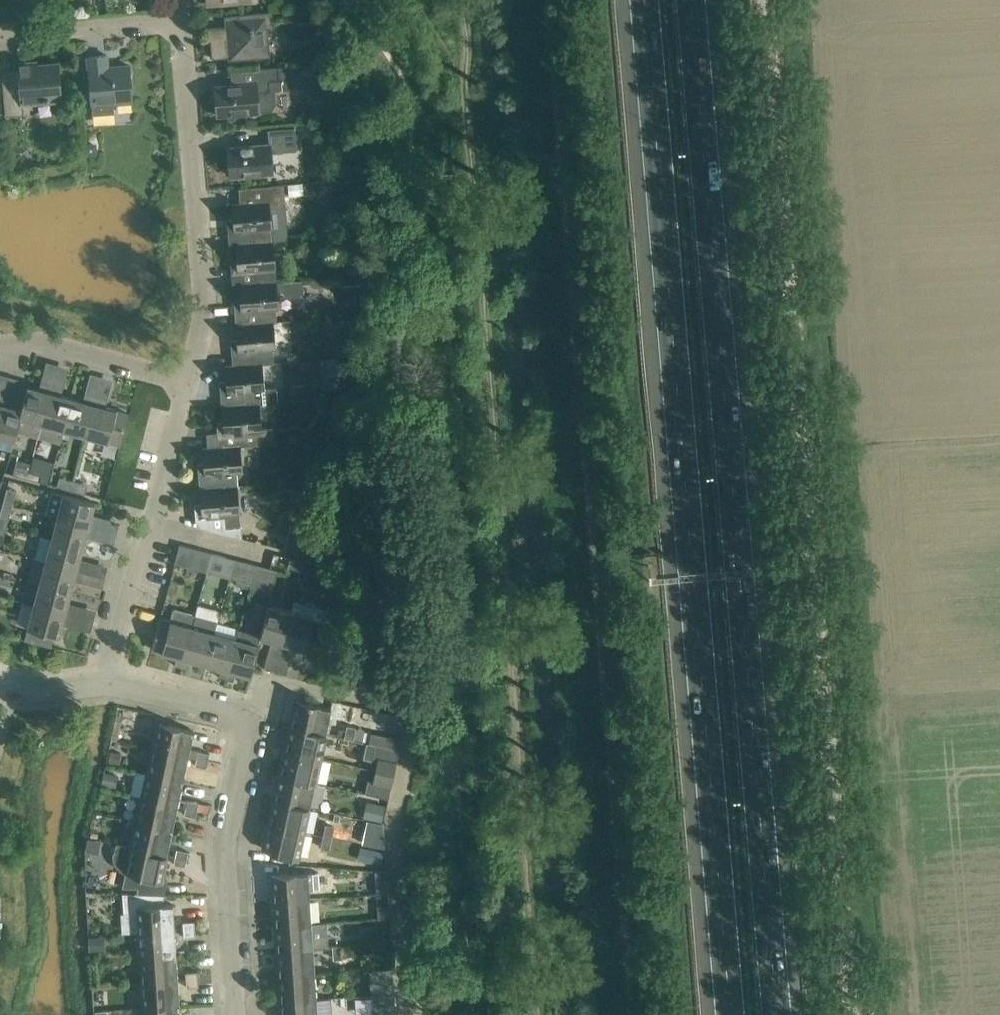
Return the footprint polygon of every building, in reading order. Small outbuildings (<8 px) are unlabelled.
[(269,11),(231,14),(232,26),(210,28),(213,57),(234,56),(234,58),(267,55),(265,28),(271,28),(269,11)] [(88,56),(92,104),(93,114),(115,112),(114,102),(133,101),(130,65),(108,67),(107,55),(88,56)] [(62,98),(59,62),(38,64),(38,60),(18,62),(19,78),(4,79),(3,69),(2,70),(6,116),(24,115),(23,102),(62,98)] [(276,103),(275,90),(278,90),(278,88),(312,85),(310,64),(255,68),(256,82),(215,85),(218,115),(258,111),(272,110),(276,103)] [(228,147),(231,176),(272,173),(270,153),(296,150),(294,127),(268,129),(269,143),(228,147)] [(88,140),(85,143),(85,148),(89,151),(93,150),(96,147),(96,142),(92,140),(88,140)] [(230,245),(237,244),(273,241),(271,208),(281,207),(286,203),(284,184),(239,188),(240,202),(232,202),(233,204),(234,204),(235,218),(227,219),(230,245)] [(276,281),(273,241),(237,244),(238,258),(231,259),(233,285),(240,284),(276,281)] [(278,308),(277,291),(284,290),(285,293),(286,296),(289,298),(304,296),(302,279),(276,281),(240,284),(242,298),(234,299),(236,325),(238,325),(273,322),(273,323),(277,323),(276,309),(278,308)] [(275,348),(273,323),(273,322),(238,325),(239,339),(231,339),(233,364),(233,365),(262,363),(262,364),(274,362),(272,348),(275,348)] [(338,358),(322,359),(324,386),(340,385),(338,358)] [(264,387),(262,364),(262,363),(233,365),(233,364),(225,364),(225,366),(226,366),(228,380),(220,381),(222,406),(223,406),(260,403),(260,404),(263,404),(263,403),(278,402),(277,387),(264,387)] [(38,437),(53,383),(46,381),(43,390),(28,386),(21,409),(19,417),(20,418),(17,432),(38,437)] [(64,429),(72,398),(57,394),(60,385),(53,383),(38,437),(61,443),(65,429),(64,429)] [(86,435),(97,395),(90,393),(87,402),(72,398),(64,429),(65,429),(86,435)] [(21,409),(7,405),(10,396),(2,394),(0,403),(0,436),(14,440),(17,432),(20,418),(19,417),(21,409)] [(120,444),(129,413),(101,405),(104,397),(97,395),(86,435),(120,444)] [(325,399),(323,402),(323,406),(326,408),(330,408),(333,405),(333,401),(329,398),(325,399)] [(261,431),(260,404),(260,403),(223,406),(225,420),(217,421),(218,432),(207,433),(208,446),(219,446),(219,447),(240,445),(240,446),(274,443),(273,430),(261,431)] [(242,472),(240,446),(240,445),(219,447),(219,446),(208,446),(203,447),(203,448),(204,448),(205,462),(198,463),(200,489),(201,489),(237,485),(235,473),(242,472)] [(27,478),(29,469),(15,465),(13,474),(27,478)] [(317,466),(305,467),(305,477),(317,477),(317,466)] [(41,482),(43,472),(29,469),(27,478),(41,482)] [(71,490),(73,480),(59,477),(57,486),(71,490)] [(85,494),(88,484),(73,480),(71,490),(85,494)] [(242,538),(237,485),(201,489),(202,503),(195,503),(196,515),(203,515),(204,527),(242,538)] [(13,505),(16,490),(7,488),(4,502),(13,505)] [(46,513),(58,516),(98,527),(100,520),(91,517),(95,502),(52,490),(46,513)] [(13,505),(4,502),(0,515),(0,525),(7,526),(13,505)] [(96,534),(98,527),(58,516),(52,539),(83,547),(87,532),(96,534)] [(79,562),(83,547),(52,539),(41,535),(35,557),(86,571),(88,564),(79,562)] [(287,535),(284,546),(297,549),(300,538),(287,535)] [(207,571),(212,552),(180,543),(175,563),(207,571)] [(229,577),(235,558),(223,555),(218,574),(229,577)] [(84,578),(86,571),(35,557),(34,557),(27,580),(40,583),(40,582),(71,591),(75,576),(84,578)] [(240,580),(246,561),(235,558),(229,577),(240,580)] [(302,569),(304,562),(290,558),(288,566),(302,569)] [(307,563),(303,576),(319,580),(322,567),(318,566),(307,563)] [(272,592),(278,571),(278,570),(257,564),(251,586),(272,592)] [(67,606),(71,591),(40,582),(40,583),(34,604),(74,615),(76,608),(67,606)] [(72,622),(74,615),(34,604),(25,639),(51,646),(54,634),(59,635),(63,620),(72,622)] [(281,651),(291,612),(268,606),(261,634),(260,636),(276,640),(273,649),(281,651)] [(182,666),(193,626),(196,614),(173,608),(170,620),(160,617),(152,648),(177,655),(175,664),(182,666)] [(320,640),(325,620),(291,612),(281,651),(288,653),(290,644),(306,648),(309,636),(320,640)] [(206,663),(215,632),(193,626),(182,666),(189,668),(191,659),(206,663)] [(259,644),(258,643),(260,636),(261,634),(239,628),(237,638),(226,678),(233,680),(236,671),(251,675),(259,644)] [(226,678),(237,638),(215,632),(206,663),(221,667),(219,676),(226,678)] [(313,701),(309,700),(308,703),(297,700),(291,725),(326,732),(331,707),(312,703),(313,701)] [(159,723),(154,748),(188,756),(194,730),(159,723)] [(320,757),(326,732),(291,725),(286,750),(320,757)] [(365,730),(348,726),(345,737),(363,740),(365,730)] [(183,780),(188,756),(154,748),(148,773),(183,780)] [(210,752),(198,750),(197,757),(208,760),(210,752)] [(315,782),(320,757),(286,750),(281,774),(315,782)] [(207,767),(208,760),(197,757),(195,765),(207,767)] [(394,774),(397,762),(379,758),(377,770),(394,774)] [(392,785),(394,774),(377,770),(374,781),(392,785)] [(104,771),(101,783),(115,786),(118,774),(104,771)] [(178,805),(183,780),(148,773),(143,797),(178,805)] [(310,807),(315,782),(281,774),(275,799),(310,807)] [(368,780),(365,793),(389,798),(392,785),(374,781),(368,780)] [(172,830),(178,805),(143,797),(138,822),(172,830)] [(188,799),(186,807),(197,809),(199,801),(188,799)] [(304,831),(310,807),(275,799),(270,824),(304,831)] [(367,802),(364,818),(382,822),(385,806),(367,802)] [(196,816),(197,809),(186,807),(184,814),(196,816)] [(167,854),(172,830),(138,822),(133,846),(132,847),(167,854)] [(299,856),(304,831),(270,824),(264,849),(299,856)] [(331,837),(334,826),(326,825),(324,836),(331,837)] [(329,849),(331,837),(324,836),(321,847),(329,849)] [(162,878),(167,854),(132,847),(133,846),(116,842),(114,852),(114,857),(115,862),(118,866),(122,869),(127,871),(124,886),(122,885),(122,887),(138,888),(137,892),(136,891),(135,893),(164,894),(168,879),(162,878)] [(177,848),(175,856),(187,858),(188,851),(177,848)] [(371,849),(368,861),(380,863),(383,851),(371,849)] [(185,865),(187,858),(175,856),(174,863),(185,865)] [(388,893),(387,869),(375,870),(377,894),(388,893)] [(319,871),(308,872),(273,874),(275,900),(310,898),(309,888),(321,887),(319,871)] [(164,894),(135,893),(123,892),(124,912),(138,911),(140,931),(175,929),(173,903),(164,904),(164,894)] [(390,916),(388,893),(377,894),(379,917),(390,916)] [(312,923),(310,898),(275,900),(277,925),(312,923)] [(183,921),(183,929),(195,928),(195,920),(183,921)] [(327,922),(312,923),(277,925),(278,951),(313,948),(329,947),(327,922)] [(176,954),(175,929),(140,931),(141,956),(176,954)] [(375,930),(375,943),(391,942),(390,929),(375,930)] [(342,946),(333,947),(333,959),(343,958),(342,946)] [(315,973),(313,948),(278,951),(280,975),(315,973)] [(178,979),(176,954),(141,956),(143,982),(178,979)] [(393,968),(373,969),(369,970),(371,995),(395,993),(393,968)] [(186,971),(187,979),(198,979),(198,971),(186,971)] [(317,998),(315,973),(280,975),(282,1001),(317,998)] [(180,1005),(178,979),(143,982),(144,1007),(180,1005)] [(395,993),(371,995),(373,1014),(396,1014),(395,993)] [(317,998),(282,1001),(283,1014),(318,1014),(317,998)] [(180,1005),(144,1007),(145,1014),(180,1014),(180,1005)]
